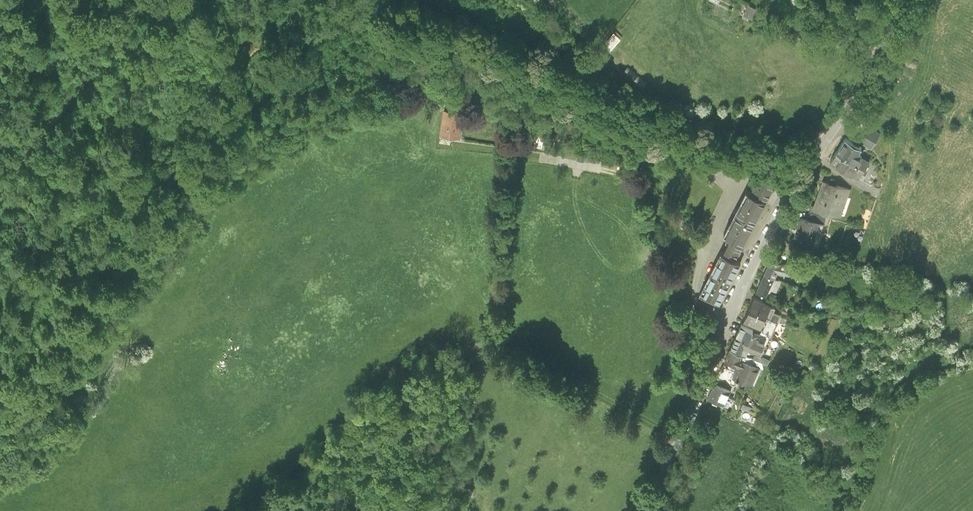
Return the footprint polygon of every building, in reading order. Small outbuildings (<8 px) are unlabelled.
[(751,15),(756,6),(748,2),(743,11),(751,15)] [(620,35),(613,28),(603,39),(609,46),(620,35)] [(458,138),(462,115),(442,112),(439,135),(458,138)] [(876,131),(864,123),(855,138),(866,145),(876,131)] [(541,147),(543,135),(520,130),(517,142),(541,147)] [(836,148),(837,149),(848,156),(853,150),(856,152),(860,145),(845,135),(836,148)] [(607,146),(562,137),(559,150),(566,152),(565,155),(595,161),(595,157),(604,159),(607,146)] [(868,160),(856,152),(853,150),(848,156),(837,149),(831,159),(857,176),(868,160)] [(767,159),(750,191),(765,199),(782,167),(767,159)] [(850,188),(823,178),(813,205),(840,215),(850,188)] [(724,231),(731,235),(743,241),(765,199),(750,191),(747,189),(724,231)] [(823,223),(825,216),(811,211),(809,219),(823,223)] [(809,219),(799,216),(793,241),(811,246),(815,231),(821,233),(823,223),(809,219)] [(734,257),(743,241),(731,235),(722,251),(734,257)] [(740,260),(734,257),(722,251),(701,291),(718,300),(740,260)] [(773,275),(776,268),(796,274),(799,265),(770,257),(764,271),(773,275)] [(765,292),(773,275),(764,271),(756,288),(765,292)] [(753,296),(748,307),(765,315),(770,304),(753,296)] [(770,304),(765,315),(777,320),(781,312),(773,309),(774,306),(770,304)] [(762,322),(765,315),(748,307),(743,318),(760,326),(762,322)] [(771,333),(777,320),(765,315),(762,322),(764,323),(761,329),(771,333)] [(740,323),(730,347),(741,352),(744,354),(748,346),(760,351),(763,344),(756,340),(758,336),(754,335),(755,333),(750,331),(751,328),(740,323)] [(739,358),(741,352),(730,347),(725,359),(738,364),(733,376),(751,384),(759,367),(739,358)] [(753,357),(767,363),(769,358),(762,354),(762,355),(755,352),(753,357)] [(714,382),(708,397),(724,404),(730,389),(714,382)]
